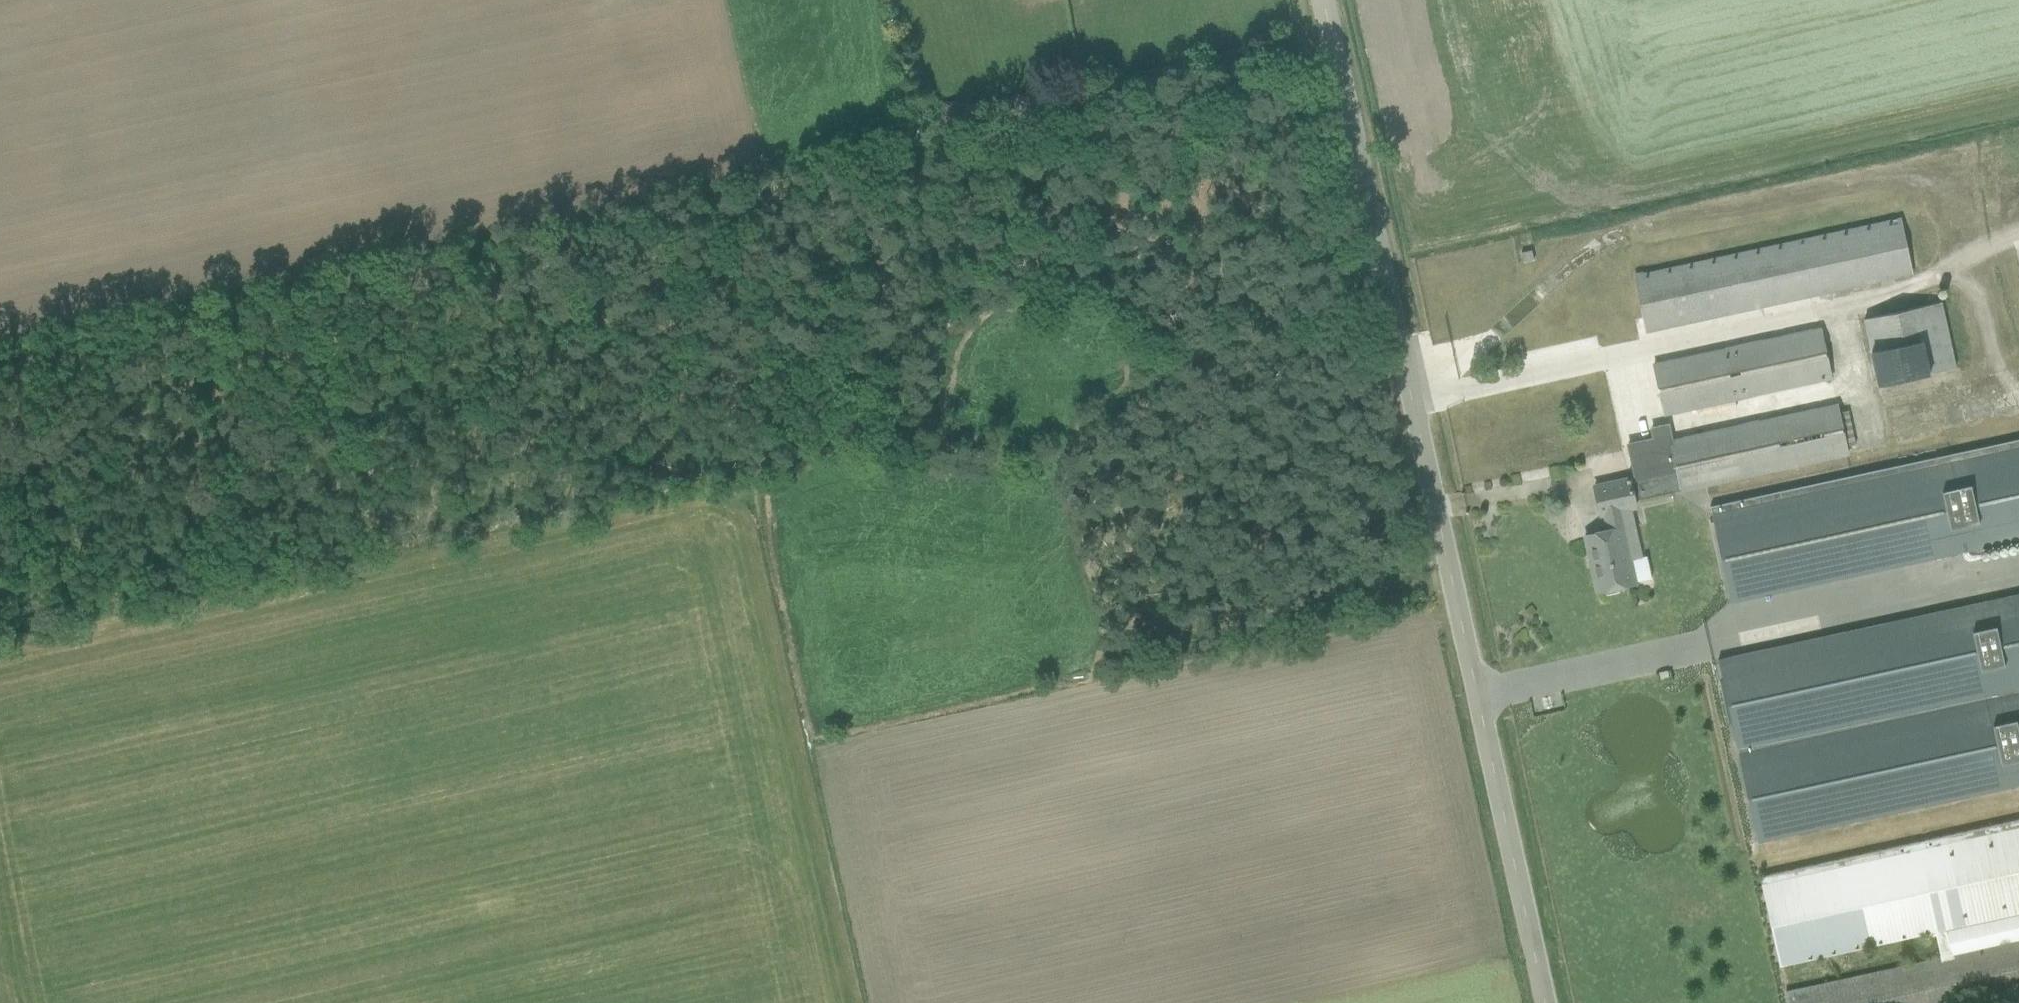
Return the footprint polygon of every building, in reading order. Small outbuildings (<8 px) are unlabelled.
[(1647,331),(1666,327),(1914,274),(1902,218),(1635,276),(1647,331)] [(1944,302),(1912,308),(1912,307),(1866,318),(1880,383),(1926,373),(1927,375),(1958,367),(1944,302)] [(1822,328),(1673,360),(1654,364),(1665,414),(1833,377),(1822,328)] [(1608,531),(1585,536),(1589,555),(1591,555),(1593,565),(1591,566),(1597,591),(1636,583),(1635,580),(1651,576),(1634,500),(1681,490),(1701,486),(1849,453),(1848,446),(1856,445),(1849,411),(1840,413),(1838,404),(1690,437),(1671,441),(1667,427),(1649,430),(1652,440),(1625,446),(1632,482),(1631,482),(1630,478),(1594,486),(1601,515),(1605,514),(1608,531)] [(1711,506),(1713,514),(1712,515),(1731,602),(2018,539),(2018,438),(1711,506)] [(1718,659),(1758,842),(2018,785),(2018,594),(1718,659)] [(1764,875),(1784,964),(1936,931),(1941,958),(1786,992),(1788,1002),(1977,1002),(2018,994),(2018,819),(1920,841),(1921,847),(1913,849),(1912,843),(1764,875)]
